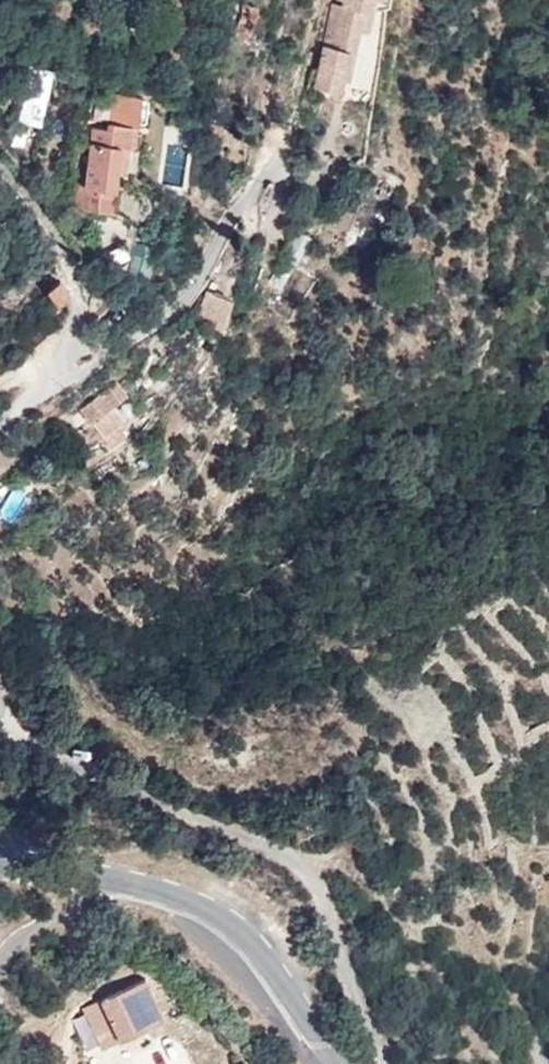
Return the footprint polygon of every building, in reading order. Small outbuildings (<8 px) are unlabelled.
[(224,36),(239,43),(253,3),(245,0),(234,0),(224,36)] [(305,89),(335,96),(339,81),(343,82),(354,31),(360,33),(367,1),(372,2),(373,0),(326,0),(305,89)] [(140,125),(143,97),(113,93),(109,128),(94,127),(90,164),(79,162),(74,205),(114,210),(120,168),(130,169),(135,125),(140,125)] [(57,284),(48,291),(58,301),(66,295),(57,284)] [(228,303),(200,295),(190,323),(217,333),(228,303)] [(112,380),(81,408),(108,442),(127,428),(112,409),(127,397),(112,380)] [(22,520),(26,492),(7,489),(2,517),(22,520)] [(151,962),(124,974),(144,1015),(172,1002),(151,962)] [(99,1005),(87,1009),(102,1045),(113,1041),(99,1005)]
